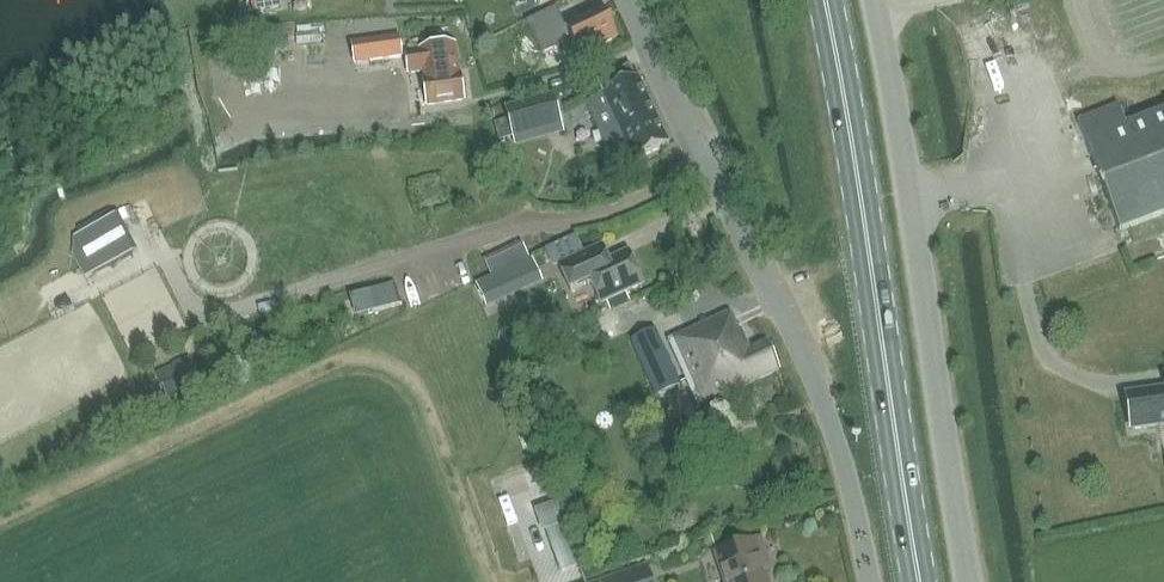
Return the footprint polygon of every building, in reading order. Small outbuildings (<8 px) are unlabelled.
[(281,0),(250,0),(252,10),(281,5),(281,0)] [(572,42),(579,57),(617,39),(602,9),(566,26),(557,8),(526,22),(543,56),(572,42)] [(378,39),(381,60),(402,57),(399,37),(378,39)] [(240,58),(271,57),(271,43),(240,44),(240,58)] [(460,76),(459,77),(455,46),(421,51),(421,53),(407,55),(409,73),(424,71),(425,81),(424,81),(427,105),(463,101),(460,76)] [(586,106),(597,130),(651,105),(638,77),(629,82),(623,70),(598,82),(605,95),(600,98),(601,100),(586,106)] [(554,95),(505,109),(515,146),(564,132),(554,95)] [(617,153),(621,152),(629,149),(635,160),(660,149),(654,136),(663,132),(651,105),(597,130),(604,144),(609,150),(617,153)] [(1163,213),(1163,112),(1126,127),(1118,107),(1077,122),(1118,230),(1163,213)] [(74,238),(93,275),(133,254),(115,218),(74,238)] [(521,243),(504,251),(511,267),(529,259),(521,243)] [(590,283),(600,305),(643,286),(628,252),(592,268),(586,254),(559,266),(570,292),(590,283)] [(506,271),(476,285),(486,307),(516,293),(513,286),(539,275),(532,259),(506,271)] [(668,342),(697,407),(779,371),(767,343),(750,350),(741,329),(737,331),(731,315),(730,314),(668,342)] [(656,399),(682,388),(656,330),(630,342),(656,399)] [(202,386),(189,357),(172,365),(173,366),(157,374),(170,401),(202,386)] [(1163,425),(1163,387),(1125,393),(1130,430),(1163,425)] [(545,532),(561,573),(579,566),(564,525),(565,525),(557,503),(534,511),(542,533),(545,532)] [(761,561),(767,559),(760,540),(713,556),(722,581),(768,581),(761,561)] [(644,569),(606,581),(649,581),(644,569)]
